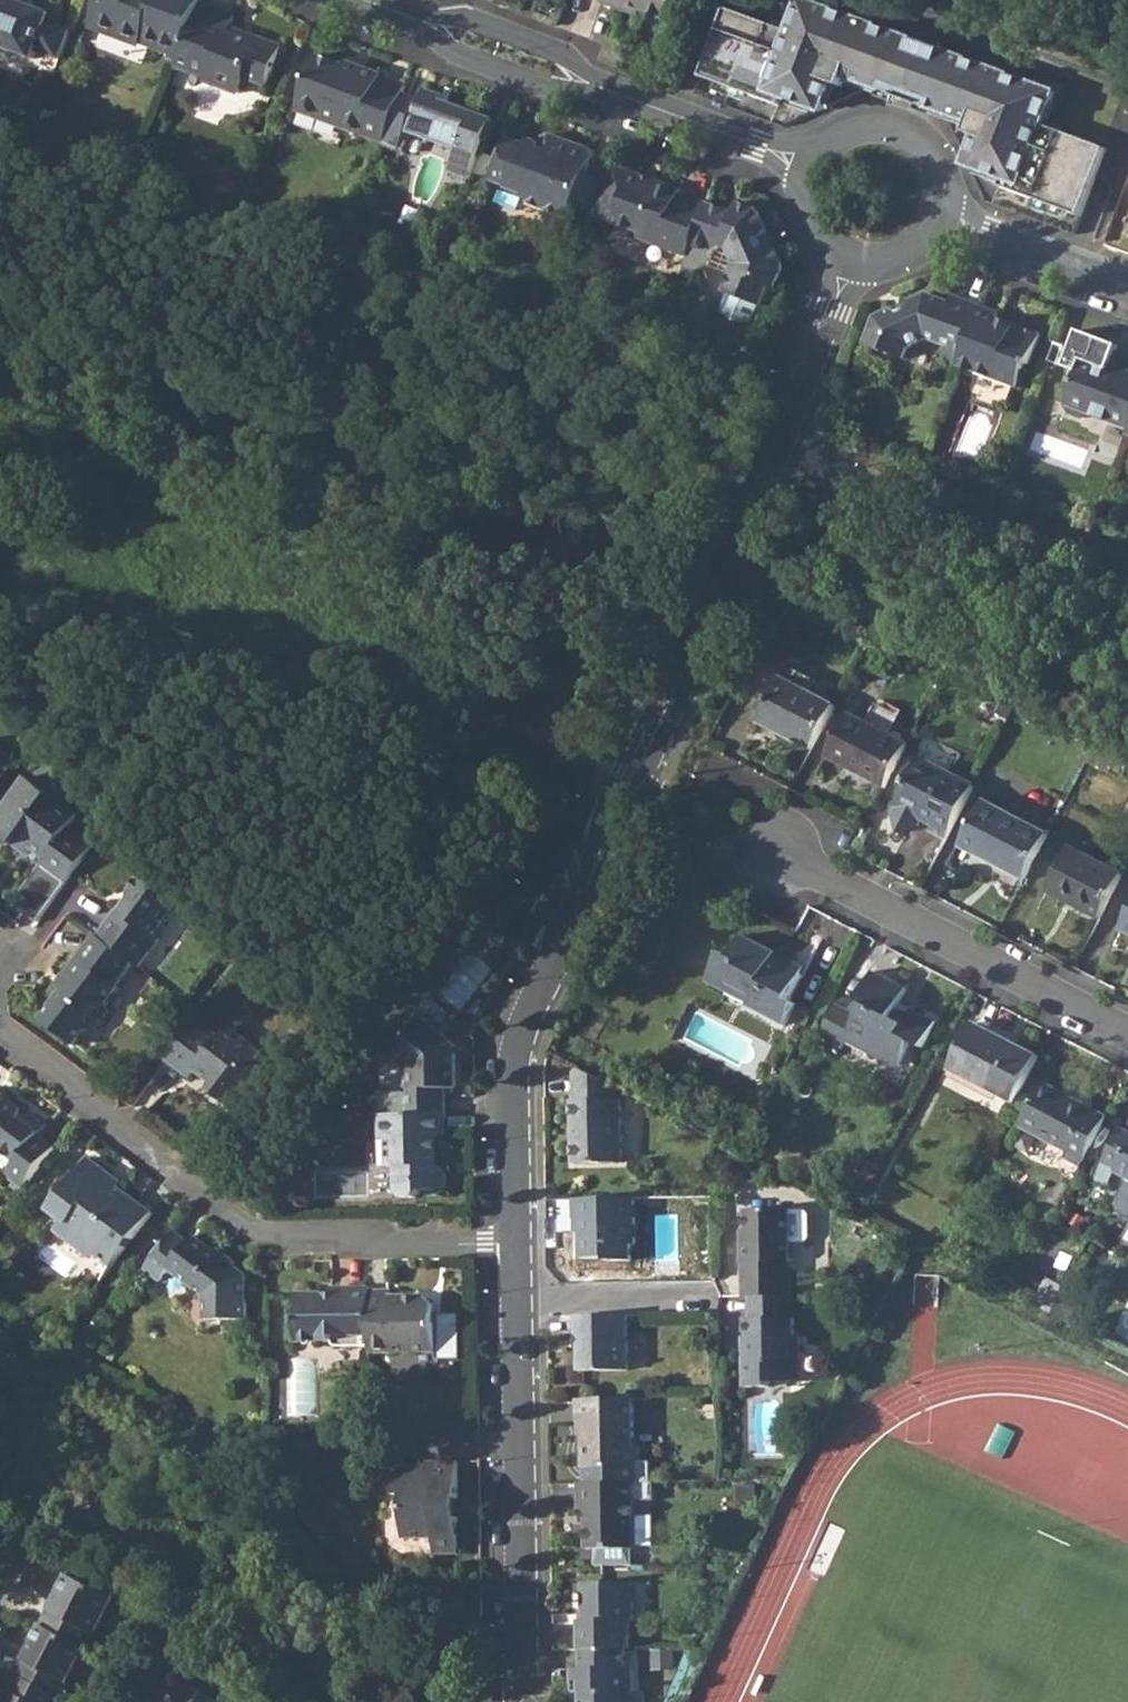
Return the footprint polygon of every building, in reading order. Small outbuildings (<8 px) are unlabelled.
[(49,22),(52,14),(14,0),(0,0),(0,53),(10,57),(17,53),(35,60),(38,52),(61,60),(72,30),(49,22)] [(179,61),(201,4),(202,0),(101,0),(93,22),(143,41),(144,38),(173,49),(169,57),(179,61)] [(671,21),(678,0),(603,0),(602,2),(627,11),(629,5),(671,21)] [(703,78),(782,107),(785,100),(818,112),(830,108),(871,88),(919,105),(946,115),(967,159),(971,168),(1005,181),(1002,188),(1081,217),(1107,148),(1044,125),(1056,92),(919,41),(806,0),(802,0),(790,32),(727,10),(703,78)] [(210,83),(240,94),(246,79),(269,86),(284,46),(258,37),(257,42),(230,32),(236,17),(201,4),(179,61),(178,65),(207,76),(210,83)] [(343,128),(365,137),(369,128),(389,135),(404,93),(407,87),(361,66),(360,71),(318,55),(298,108),(344,125),(343,128)] [(389,135),(386,144),(406,151),(412,134),(462,152),(453,174),(472,181),(475,174),(483,152),(495,120),(444,101),(446,95),(427,89),(423,100),(404,93),(389,135)] [(365,137),(386,144),(389,135),(369,128),(365,137)] [(491,180),(491,181),(509,187),(508,189),(526,196),(528,204),(567,218),(574,214),(577,206),(597,214),(599,210),(610,180),(589,172),(595,157),(591,149),(556,136),(552,147),(544,151),(540,143),(533,140),(525,144),(507,137),(499,158),(491,180)] [(475,174),(491,180),(499,158),(483,152),(475,174)] [(639,239),(688,256),(707,204),(680,194),(681,190),(615,166),(610,180),(599,210),(617,217),(615,224),(641,233),(639,239)] [(729,250),(736,266),(726,294),(729,295),(722,313),(737,324),(754,325),(759,312),(754,310),(756,304),(761,306),(764,307),(773,281),(779,283),(785,269),(776,250),(770,247),(765,238),(767,231),(759,212),(739,204),(735,214),(707,204),(688,256),(683,269),(696,273),(708,268),(713,253),(723,248),(729,250)] [(596,217),(615,224),(617,217),(599,210),(597,214),(596,217)] [(949,363),(959,367),(981,306),(953,296),(950,303),(927,295),(910,302),(907,309),(900,312),(893,310),(876,318),(866,346),(904,360),(908,349),(928,339),(948,347),(945,356),(949,363)] [(981,306),(959,367),(1018,389),(1027,364),(1030,366),(1042,335),(998,319),(1000,314),(981,306)] [(1119,369),(1123,361),(1114,357),(1118,346),(1078,331),(1065,367),(1079,372),(1066,407),(1071,414),(1085,419),(1091,416),(1127,429),(1127,372),(1119,369)] [(1056,343),(1049,362),(1058,365),(1065,347),(1056,343)] [(758,722),(811,750),(834,705),(807,691),(813,679),(787,665),(758,722)] [(908,744),(849,713),(826,758),(885,788),(908,744)] [(1109,773),(1112,768),(1124,774),(1127,765),(1127,764),(1095,746),(1087,762),(1109,773)] [(947,839),(974,786),(919,758),(893,812),(899,831),(919,825),(923,818),(933,824),(930,830),(947,839)] [(12,772),(0,763),(0,788),(12,772)] [(68,884),(96,846),(72,828),(80,816),(28,778),(0,816),(0,833),(17,845),(22,839),(33,847),(47,859),(14,904),(39,923),(68,884)] [(961,847),(1026,880),(1049,835),(985,801),(961,847)] [(28,854),(33,847),(22,839),(17,845),(28,854)] [(1047,891),(1100,919),(1123,874),(1071,847),(1047,891)] [(157,935),(181,903),(144,875),(131,893),(132,900),(122,912),(119,909),(99,936),(135,963),(141,968),(163,940),(157,935)] [(533,914),(541,899),(531,893),(523,909),(533,914)] [(104,1028),(111,1019),(111,1014),(106,1009),(121,988),(118,986),(135,963),(99,936),(96,933),(60,981),(66,986),(42,1019),(77,1046),(93,1026),(99,1030),(104,1028)] [(749,1007),(787,1026),(798,1004),(790,1001),(804,975),(775,960),(779,952),(745,935),(733,957),(724,952),(713,975),(755,996),(749,1007)] [(923,1049),(937,1022),(912,1010),(908,1017),(896,1011),(908,989),(875,971),(858,1001),(865,1005),(860,1015),(838,1003),(822,1035),(844,1047),(850,1037),(899,1064),(912,1042),(923,1049)] [(448,1113),(447,1089),(458,1089),(458,1045),(425,1017),(391,1054),(408,1068),(412,1114),(448,1113)] [(221,1097),(245,1116),(282,1067),(230,1028),(222,1039),(197,1021),(169,1059),(194,1078),(199,1072),(213,1082),(225,1091),(221,1097)] [(950,1069),(1014,1103),(1039,1056),(974,1023),(950,1069)] [(573,1164),(622,1163),(622,1099),(617,1099),(617,1088),(579,1068),(576,1072),(576,1100),(572,1100),(573,1164)] [(209,1088),(221,1097),(225,1091),(213,1082),(209,1088)] [(1064,1157),(1081,1166),(1107,1117),(1044,1083),(1021,1126),(1068,1152),(1064,1157)] [(40,1135),(48,1125),(35,1114),(28,1123),(22,1118),(22,1107),(0,1092),(0,1172),(24,1190),(56,1148),(40,1135)] [(448,1137),(448,1113),(412,1114),(382,1114),(382,1140),(389,1140),(390,1166),(397,1166),(397,1193),(402,1197),(417,1197),(422,1190),(447,1190),(447,1172),(442,1167),(438,1167),(438,1137),(448,1137)] [(1108,1186),(1115,1172),(1127,1179),(1127,1131),(1122,1128),(1095,1179),(1108,1186)] [(79,1173),(56,1157),(50,1166),(72,1182),(79,1173)] [(103,1280),(154,1213),(108,1179),(111,1174),(90,1159),(79,1173),(72,1182),(52,1210),(56,1213),(48,1223),(57,1229),(49,1240),(103,1280)] [(581,1258),(632,1260),(632,1244),(635,1244),(635,1198),(574,1199),(574,1219),(581,1219),(581,1258)] [(742,1279),(791,1279),(790,1243),(790,1211),(790,1210),(745,1211),(746,1243),(742,1243),(742,1279)] [(790,1211),(790,1243),(805,1243),(810,1239),(810,1216),(805,1211),(790,1211)] [(171,1269),(199,1238),(196,1236),(190,1242),(175,1231),(146,1269),(162,1281),(171,1269)] [(247,1275),(236,1266),(236,1263),(217,1248),(213,1249),(199,1238),(171,1269),(205,1296),(206,1320),(247,1320),(247,1275)] [(1034,1304),(1053,1314),(1066,1287),(1047,1278),(1034,1304)] [(750,1296),(791,1296),(791,1279),(742,1279),(742,1296),(750,1296)] [(370,1292),(370,1288),(332,1288),(332,1294),(297,1294),(298,1341),(333,1341),(337,1347),(371,1347),(370,1292)] [(437,1351),(435,1306),(426,1297),(392,1297),(392,1292),(370,1292),(371,1347),(371,1352),(437,1351)] [(744,1387),(770,1386),(770,1383),(791,1382),(791,1380),(791,1361),(800,1361),(800,1337),(794,1337),(791,1296),(750,1296),(748,1350),(744,1350),(744,1387)] [(580,1371),(628,1370),(628,1315),(576,1316),(576,1335),(579,1335),(580,1371)] [(791,1380),(800,1380),(800,1361),(791,1361),(791,1380)] [(585,1469),(585,1483),(651,1482),(651,1462),(640,1462),(640,1447),(635,1447),(634,1399),(577,1400),(577,1423),(583,1423),(584,1469),(585,1469)] [(436,1554),(460,1554),(459,1518),(455,1518),(455,1499),(458,1499),(458,1461),(427,1461),(427,1466),(397,1467),(397,1495),(410,1495),(410,1506),(405,1506),(406,1539),(436,1538),(436,1554)] [(655,1482),(651,1482),(585,1483),(578,1483),(579,1508),(589,1508),(590,1521),(587,1521),(587,1548),(635,1548),(634,1500),(655,1500),(655,1482)] [(46,1627),(84,1647),(91,1632),(94,1633),(116,1592),(97,1585),(95,1589),(69,1575),(59,1594),(62,1596),(46,1627)] [(581,1621),(581,1650),(624,1649),(630,1649),(629,1622),(634,1622),(633,1582),(584,1583),(585,1621),(581,1621)] [(20,1676),(58,1696),(84,1647),(46,1627),(43,1625),(33,1644),(36,1646),(20,1676)] [(623,1692),(631,1692),(631,1668),(624,1668),(624,1649),(581,1650),(581,1669),(573,1669),(573,1690),(581,1690),(581,1701),(623,1701),(623,1692)] [(58,1696),(20,1676),(6,1701),(55,1701),(58,1696)] [(189,1684),(178,1701),(218,1701),(189,1684)]
